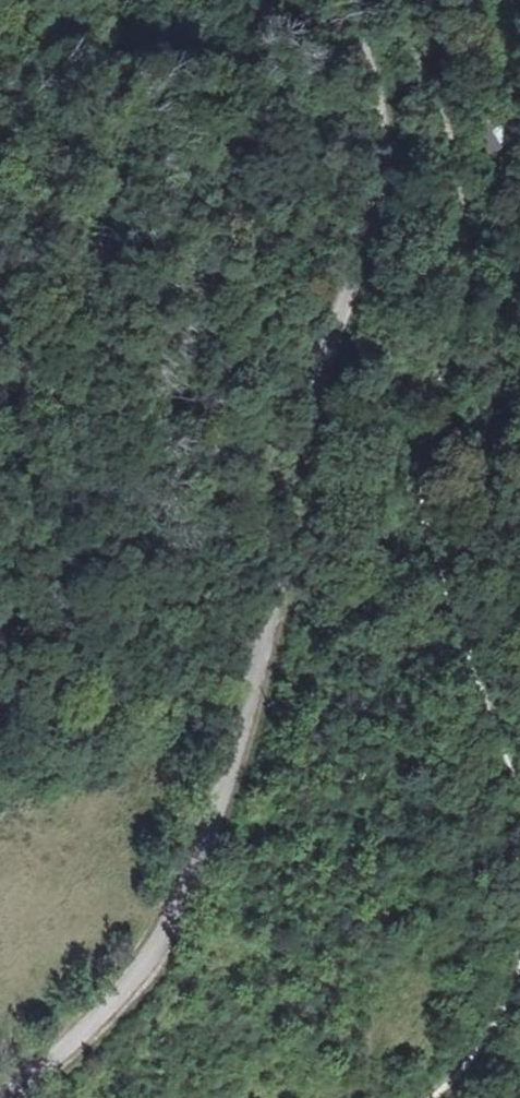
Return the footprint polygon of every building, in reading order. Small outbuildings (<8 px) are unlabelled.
[(497,121),(478,131),(488,156),(508,144),(497,121)]
